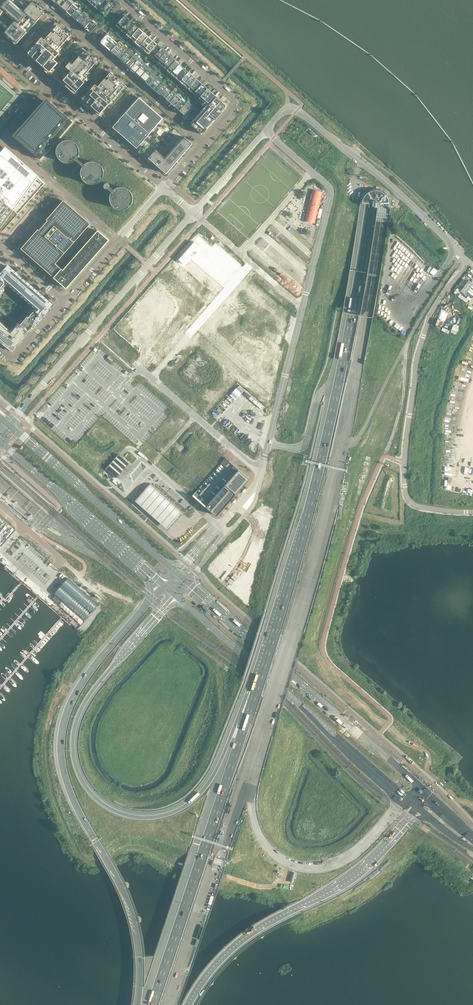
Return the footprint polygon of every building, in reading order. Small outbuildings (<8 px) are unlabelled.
[(21,0),(0,0),(0,25),(6,31),(6,32),(5,33),(7,34),(9,36),(10,37),(11,38),(12,38),(12,39),(13,40),(15,41),(15,42),(17,43),(20,40),(23,38),(25,35),(26,33),(27,32),(24,30),(25,28),(29,31),(29,30),(30,29),(33,25),(36,22),(39,19),(41,17),(41,16),(44,13),(31,3),(31,4),(30,5),(29,6),(25,2),(22,6),(19,3),(21,0)] [(72,0),(68,0),(62,7),(61,7),(66,12),(68,10),(75,2),(72,0)] [(99,11),(108,1),(107,0),(101,0),(95,7),(99,11)] [(113,6),(108,1),(99,11),(105,16),(113,6)] [(73,14),(80,7),(75,2),(68,10),(66,12),(71,16),(73,14)] [(77,19),(82,12),(81,5),(80,7),(73,14),(71,16),(72,16),(74,18),(76,20),(77,19)] [(82,22),(87,16),(88,15),(84,11),(82,12),(77,19),(76,20),(80,24),(82,22)] [(91,20),(87,16),(82,22),(80,24),(81,24),(85,28),(91,20)] [(122,30),(130,21),(125,16),(115,27),(119,30),(117,33),(118,34),(122,30)] [(90,32),(97,25),(91,20),(85,28),(90,32)] [(122,30),(126,35),(135,25),(130,21),(122,30)] [(38,42),(29,53),(46,69),(50,72),(51,72),(52,70),(58,63),(54,59),(56,58),(56,57),(60,53),(57,51),(64,43),(70,36),(66,33),(65,32),(64,32),(63,33),(61,32),(62,30),(63,30),(62,29),(55,23),(51,27),(49,29),(49,30),(46,34),(45,34),(42,38),(39,41),(39,42),(38,42)] [(138,29),(139,29),(139,28),(135,25),(126,35),(131,38),(132,37),(138,29)] [(139,29),(138,29),(132,37),(136,41),(144,32),(139,29)] [(149,37),(144,32),(136,41),(135,42),(140,46),(149,37)] [(104,45),(107,47),(113,40),(109,36),(108,36),(107,36),(107,37),(104,40),(104,41),(103,41),(103,42),(104,43),(104,44),(104,45)] [(149,37),(140,46),(144,50),(145,50),(153,41),(149,37)] [(117,44),(113,40),(107,47),(111,51),(117,44)] [(117,53),(124,45),(120,41),(117,44),(111,51),(112,52),(111,52),(114,55),(115,54),(116,55),(117,53)] [(145,50),(149,54),(157,44),(153,41),(145,50)] [(149,54),(153,58),(162,48),(157,44),(149,54)] [(122,58),(129,49),(124,45),(117,53),(116,55),(117,56),(116,56),(118,57),(120,59),(120,58),(121,59),(122,58)] [(63,81),(62,82),(62,83),(66,86),(67,87),(70,90),(71,90),(74,93),(78,96),(78,97),(79,97),(82,100),(82,101),(83,101),(86,104),(87,104),(90,107),(90,108),(91,108),(94,111),(95,111),(95,112),(99,115),(100,115),(100,114),(109,105),(109,104),(112,100),(113,100),(116,96),(117,96),(120,92),(125,86),(126,85),(120,80),(119,79),(118,79),(117,80),(114,78),(116,77),(115,76),(111,72),(105,79),(98,87),(96,85),(95,85),(92,89),(90,91),(85,87),(83,85),(85,83),(85,82),(84,82),(87,78),(88,78),(85,75),(92,68),(92,67),(98,61),(94,57),(93,56),(92,57),(91,58),(89,56),(90,55),(91,54),(90,54),(83,48),(77,54),(77,55),(73,59),(70,62),(70,63),(66,66),(66,67),(68,68),(69,69),(71,71),(69,74),(66,78),(63,81)] [(162,48),(153,58),(158,62),(166,52),(162,48)] [(135,54),(129,49),(122,58),(121,59),(121,60),(121,61),(125,64),(125,63),(126,64),(127,62),(135,54)] [(162,66),(171,56),(166,52),(158,62),(162,66)] [(132,67),(140,58),(135,54),(127,62),(126,64),(127,65),(126,65),(130,68),(131,68),(132,67)] [(167,70),(176,61),(171,56),(162,66),(167,70)] [(136,73),(145,63),(140,58),(131,68),(132,69),(131,70),(135,73),(135,72),(136,73)] [(167,70),(171,74),(180,64),(176,61),(167,70)] [(141,77),(149,67),(145,63),(136,73),(137,73),(136,74),(139,77),(140,76),(141,77)] [(171,74),(176,78),(184,69),(184,68),(180,64),(171,74)] [(149,67),(141,77),(142,78),(141,78),(145,82),(146,81),(146,82),(154,73),(155,72),(149,67)] [(184,69),(176,78),(180,82),(188,73),(189,72),(184,68),(184,69)] [(180,82),(184,85),(193,75),(189,72),(188,73),(180,82)] [(146,82),(151,86),(158,77),(154,73),(146,82)] [(184,85),(189,89),(197,79),(193,75),(184,85)] [(151,86),(150,86),(155,91),(163,81),(158,77),(151,86)] [(197,79),(189,89),(194,94),(202,84),(197,79)] [(168,86),(163,81),(155,91),(160,95),(161,94),(167,87),(168,86)] [(208,89),(202,84),(194,94),(199,98),(208,89)] [(165,98),(166,99),(172,91),(167,87),(161,94),(162,95),(161,96),(164,99),(165,98)] [(227,106),(223,102),(219,99),(216,96),(215,97),(214,96),(215,95),(208,89),(199,98),(199,99),(207,105),(209,103),(210,104),(209,106),(207,107),(206,109),(203,112),(202,113),(201,114),(198,117),(197,119),(197,118),(196,120),(193,124),(192,124),(191,125),(195,128),(198,131),(202,134),(203,133),(202,133),(206,129),(208,128),(207,127),(211,123),(212,122),(216,118),(217,116),(221,112),(222,111),(226,106),(226,107),(227,106)] [(172,91),(166,99),(170,103),(178,94),(174,90),(172,91)] [(175,107),(183,98),(178,94),(170,103),(175,107)] [(137,148),(163,118),(139,97),(113,127),(137,148)] [(179,111),(187,102),(183,98),(175,107),(179,110),(179,111)] [(187,102),(179,111),(184,115),(193,105),(188,101),(187,102)] [(18,140),(39,158),(72,121),(49,102),(18,140)] [(149,158),(167,174),(193,144),(185,137),(166,159),(156,150),(149,158)] [(79,152),(79,151),(79,150),(79,149),(78,148),(78,147),(77,146),(77,145),(76,144),(75,143),(74,142),(73,142),(72,141),(71,141),(69,140),(67,140),(66,140),(65,141),(64,141),(63,141),(62,142),(61,142),(60,143),(59,144),(58,145),(57,146),(57,147),(56,148),(56,149),(56,151),(56,152),(56,153),(56,154),(56,155),(57,156),(57,157),(58,158),(58,159),(59,159),(59,160),(60,160),(61,161),(62,162),(63,162),(64,163),(65,163),(66,163),(68,163),(69,163),(70,163),(72,163),(72,162),(73,162),(74,161),(75,161),(76,160),(77,159),(77,158),(78,157),(78,156),(78,155),(79,155),(79,154),(79,153),(79,152)] [(5,147),(0,153),(0,198),(18,214),(45,183),(40,179),(39,181),(37,179),(39,176),(5,147)] [(102,179),(103,179),(103,178),(103,177),(104,176),(104,175),(104,174),(104,173),(104,171),(104,170),(103,169),(103,168),(102,167),(102,166),(101,165),(100,165),(99,164),(98,163),(97,163),(96,162),(95,162),(94,162),(93,162),(92,162),(90,162),(89,162),(88,163),(87,163),(86,164),(85,165),(84,165),(84,166),(83,167),(82,168),(82,169),(82,170),(81,171),(81,172),(81,173),(81,174),(81,175),(81,176),(82,177),(82,178),(82,179),(83,179),(83,180),(84,181),(85,182),(86,182),(86,183),(87,184),(88,184),(89,184),(90,184),(91,185),(92,185),(93,185),(94,185),(95,185),(96,184),(97,184),(99,183),(100,182),(101,181),(102,180),(102,179)] [(132,195),(132,194),(131,193),(131,192),(130,191),(129,190),(128,190),(128,189),(127,189),(126,188),(125,188),(124,187),(123,187),(122,187),(121,187),(119,187),(118,188),(117,188),(116,188),(115,189),(114,189),(113,190),(112,191),(112,192),(111,192),(111,193),(110,194),(110,195),(110,196),(110,197),(110,198),(110,199),(110,200),(110,201),(110,202),(110,203),(111,204),(111,205),(112,205),(113,206),(113,207),(114,208),(115,208),(116,209),(118,210),(119,210),(120,210),(121,210),(122,210),(123,210),(124,210),(126,209),(127,209),(128,208),(129,207),(130,206),(130,205),(131,205),(131,204),(132,203),(132,202),(132,201),(133,200),(133,199),(133,198),(133,197),(132,196),(132,195)] [(318,211),(323,192),(312,189),(307,209),(308,209),(307,211),(304,221),(315,224),(317,214),(318,214),(317,218),(320,218),(323,209),(320,208),(319,212),(318,211)] [(377,189),(376,189),(375,189),(374,189),(373,189),(372,190),(371,190),(370,190),(369,191),(368,191),(366,192),(365,193),(364,194),(364,195),(363,195),(363,197),(362,197),(362,198),(362,199),(361,200),(361,201),(361,204),(362,204),(372,204),(372,206),(373,207),(374,207),(375,208),(376,207),(377,207),(378,207),(378,205),(389,208),(390,208),(390,205),(390,203),(390,202),(390,201),(389,199),(389,198),(388,197),(388,196),(387,195),(386,194),(385,193),(384,192),(382,191),(381,190),(380,190),(379,190),(378,189),(377,189)] [(0,198),(0,230),(2,232),(18,214),(0,198)] [(63,203),(47,222),(49,223),(46,225),(40,233),(39,232),(22,249),(48,272),(54,278),(61,270),(55,265),(91,224),(65,201),(63,203)] [(86,266),(109,240),(98,230),(75,256),(72,260),(63,270),(62,269),(61,270),(54,278),(56,279),(60,283),(60,282),(61,283),(62,284),(66,288),(83,269),(86,266)] [(38,292),(37,292),(38,291),(35,288),(34,289),(33,289),(34,288),(31,285),(30,286),(29,285),(30,285),(27,282),(26,282),(26,281),(23,278),(23,279),(22,279),(23,278),(19,275),(19,276),(18,275),(19,275),(16,272),(15,273),(14,272),(15,271),(12,269),(11,269),(11,268),(8,265),(8,266),(4,270),(3,270),(0,273),(1,273),(0,274),(0,275),(0,291),(6,284),(3,281),(4,280),(7,283),(15,290),(34,307),(36,305),(40,309),(39,310),(36,308),(35,309),(33,308),(20,323),(29,331),(30,332),(33,328),(32,328),(33,327),(33,328),(36,325),(35,324),(36,323),(37,324),(39,321),(39,320),(40,320),(43,317),(42,316),(45,313),(46,313),(49,310),(48,309),(52,305),(53,304),(50,302),(49,302),(48,302),(49,301),(46,298),(45,299),(45,298),(42,295),(41,296),(41,295),(41,294),(38,292)] [(454,292),(467,303),(471,297),(468,295),(467,296),(466,295),(469,292),(472,295),(472,276),(461,290),(458,288),(454,292)] [(441,310),(436,326),(441,328),(443,322),(449,324),(450,320),(446,319),(448,312),(441,310)] [(453,332),(452,335),(455,336),(462,319),(459,317),(456,324),(454,324),(451,331),(453,332)] [(0,323),(0,338),(4,342),(4,343),(5,343),(13,350),(21,341),(20,340),(24,336),(24,337),(25,336),(24,336),(28,332),(29,331),(20,323),(19,323),(11,332),(0,323)] [(262,406),(255,399),(253,402),(260,408),(262,406)] [(119,454),(106,469),(107,470),(110,472),(117,479),(129,464),(123,458),(120,456),(119,454)] [(226,458),(221,463),(225,467),(230,462),(226,458)] [(230,470),(234,474),(237,471),(238,470),(239,470),(240,470),(234,465),(230,470)] [(248,477),(240,470),(239,470),(238,470),(237,471),(234,474),(209,504),(207,505),(207,506),(207,507),(207,508),(208,509),(215,515),(216,515),(217,515),(218,514),(224,508),(228,504),(248,480),(249,480),(249,479),(248,478),(248,477)] [(181,512),(164,498),(151,486),(140,499),(136,503),(166,529),(181,512)] [(209,504),(195,492),(193,494),(207,506),(207,505),(209,504)] [(98,605),(68,579),(54,595),(84,622),(98,605)]
